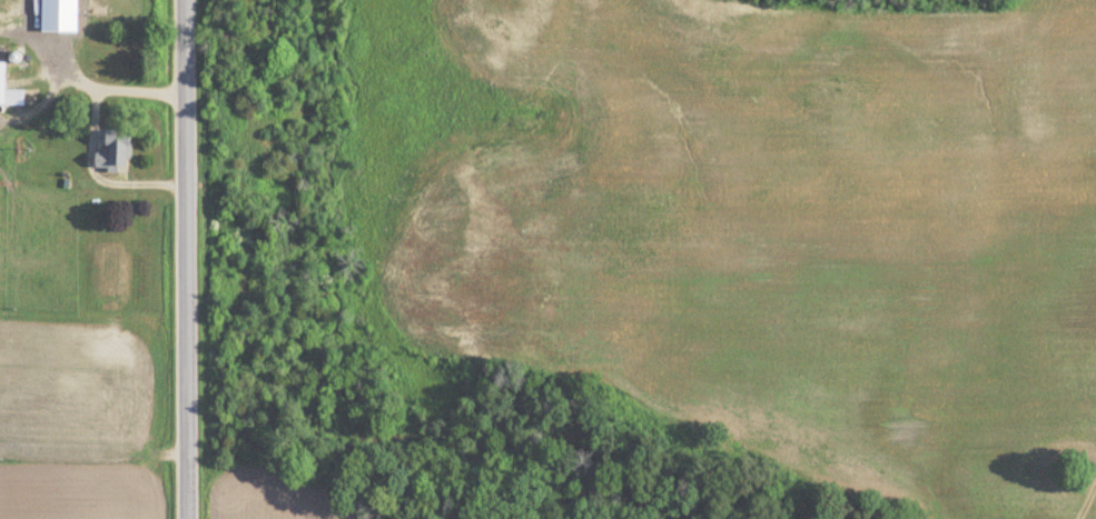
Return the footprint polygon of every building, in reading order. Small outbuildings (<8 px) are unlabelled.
[(73,31),(73,1),(42,1),(42,31),(73,31)] [(0,63),(0,105),(16,105),(16,93),(1,92),(1,63),(0,63)] [(102,161),(94,161),(94,172),(128,172),(128,139),(102,139),(102,161)]
